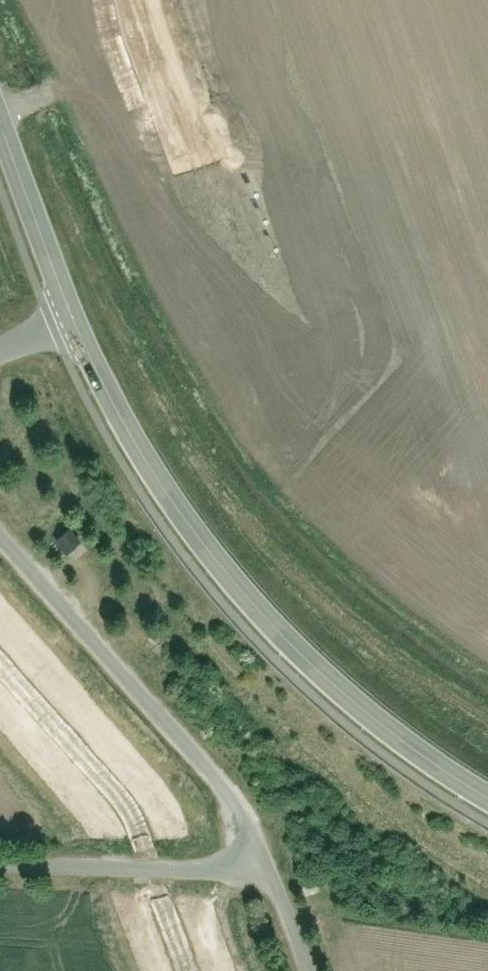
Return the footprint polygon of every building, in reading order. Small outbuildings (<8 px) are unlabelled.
[(60,543),(75,553),(85,537),(70,528),(60,543)]
